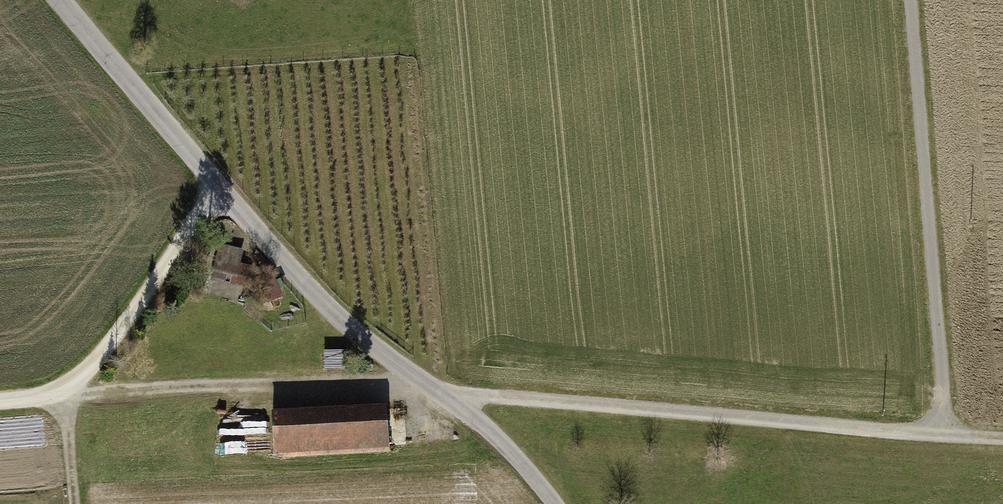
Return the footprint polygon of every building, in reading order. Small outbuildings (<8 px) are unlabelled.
[(255,283),(254,265),(230,266),(231,284),(255,283)] [(399,409),(284,414),(286,455),(400,450),(399,409)]
